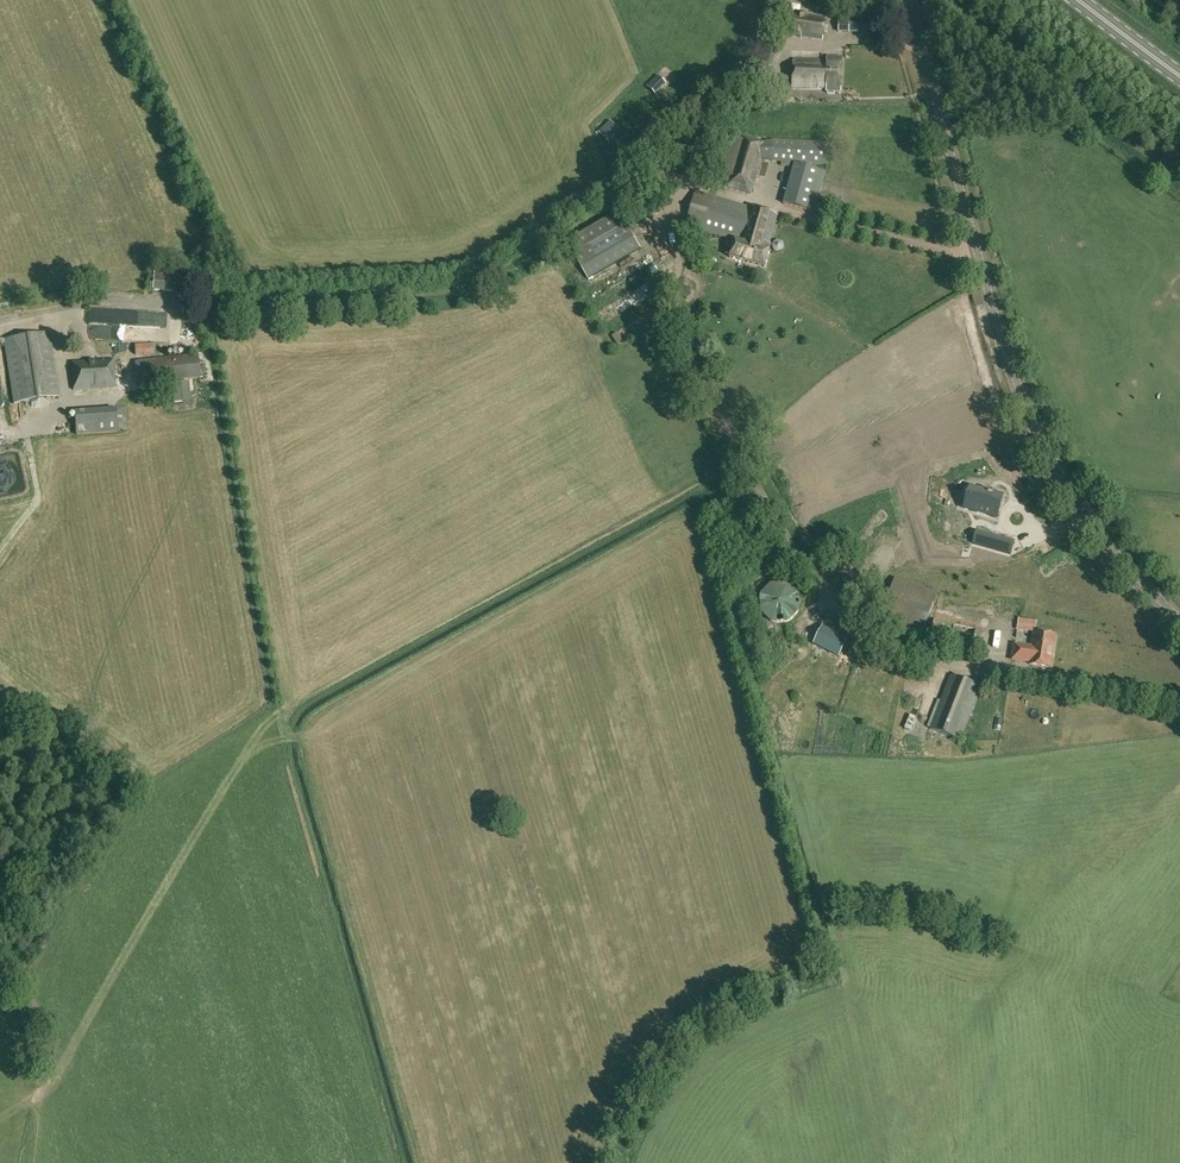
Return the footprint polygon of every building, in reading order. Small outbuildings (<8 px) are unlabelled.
[(823,40),(827,16),(786,10),(782,34),(823,40)] [(838,32),(871,33),(871,17),(839,16),(838,32)] [(826,89),(826,91),(841,92),(843,58),(827,57),(827,60),(794,59),(792,87),(826,89)] [(655,94),(666,83),(657,75),(646,86),(655,94)] [(620,131),(609,119),(598,131),(609,142),(620,131)] [(713,172),(728,176),(739,139),(724,135),(713,172)] [(728,176),(725,186),(752,194),(761,161),(767,143),(763,142),(740,135),(739,139),(728,176)] [(767,143),(761,161),(782,162),(782,166),(791,166),(791,162),(827,164),(829,143),(764,139),(763,142),(767,143)] [(814,212),(825,172),(794,164),(783,203),(814,212)] [(778,215),(696,192),(686,226),(768,249),(778,215)] [(620,213),(568,244),(584,269),(635,238),(620,213)] [(768,249),(735,240),(730,257),(766,267),(771,250),(768,249)] [(110,326),(110,312),(91,313),(91,327),(110,326)] [(14,403),(59,396),(49,332),(4,339),(14,403)] [(135,355),(151,354),(150,343),(135,343),(135,355)] [(138,383),(200,377),(198,354),(135,361),(138,383)] [(73,390),(116,387),(114,358),(71,361),(73,390)] [(125,407),(116,408),(116,407),(74,411),(76,435),(118,432),(118,431),(127,431),(125,407)] [(1003,496),(970,487),(966,498),(975,501),(972,512),(997,519),(1003,496)] [(1010,555),(1014,541),(976,531),(972,544),(1010,555)] [(921,640),(940,587),(905,574),(903,580),(895,577),(877,626),(921,640)] [(805,605),(805,604),(804,601),(803,597),(801,593),(799,590),(795,587),(792,586),(788,584),(784,584),(781,584),(777,586),(773,587),(770,590),(768,593),(765,597),(764,601),(764,605),(765,609),(766,613),(768,616),(771,619),(773,621),(777,623),(781,624),(785,625),(790,624),(792,623),(796,621),(799,618),(801,616),(803,612),(804,608),(805,605)] [(1039,630),(1039,619),(1022,620),(1022,631),(1039,630)] [(929,645),(971,655),(977,629),(935,620),(929,645)] [(847,640),(823,627),(813,645),(838,658),(847,640)] [(1015,644),(1012,660),(1030,662),(1030,664),(1051,667),(1056,635),(1035,632),(1033,647),(1015,644)] [(982,687),(951,675),(931,729),(962,740),(982,687)] [(996,696),(994,704),(1002,706),(1004,699),(996,696)]
